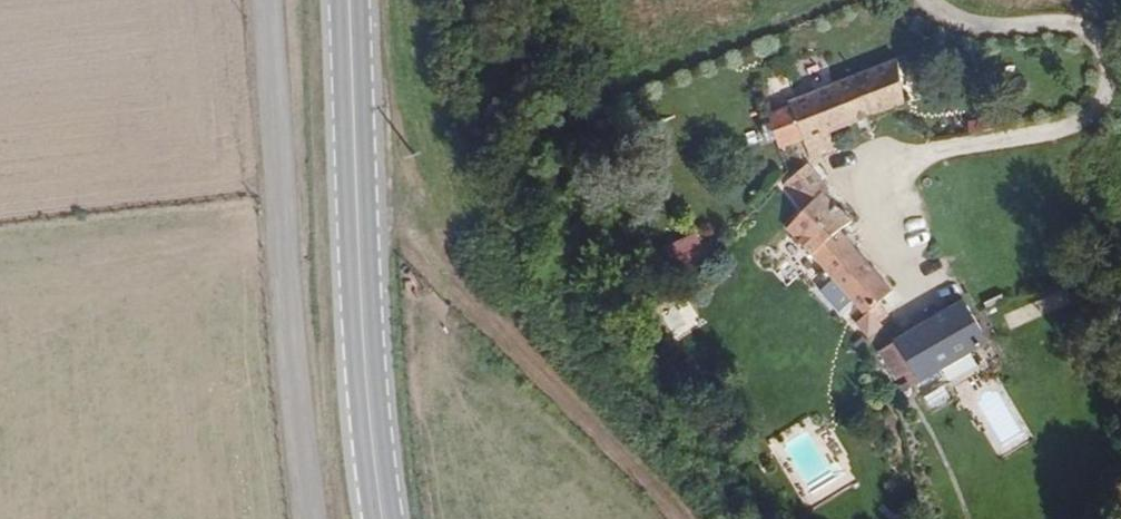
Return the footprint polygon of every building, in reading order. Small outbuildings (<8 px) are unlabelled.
[(899,59),(768,118),(786,157),(816,143),(822,156),(846,146),(839,131),(916,96),(899,59)] [(776,185),(799,208),(784,229),(849,301),(840,309),(857,329),(867,340),(882,327),(878,322),(887,316),(877,305),(892,289),(839,232),(852,222),(825,194),(820,195),(828,183),(810,163),(776,185)] [(706,268),(689,236),(667,248),(684,279),(706,268)] [(832,282),(820,291),(835,311),(847,302),(832,282)] [(909,399),(991,344),(961,301),(954,303),(926,321),(878,350),(909,399)]
